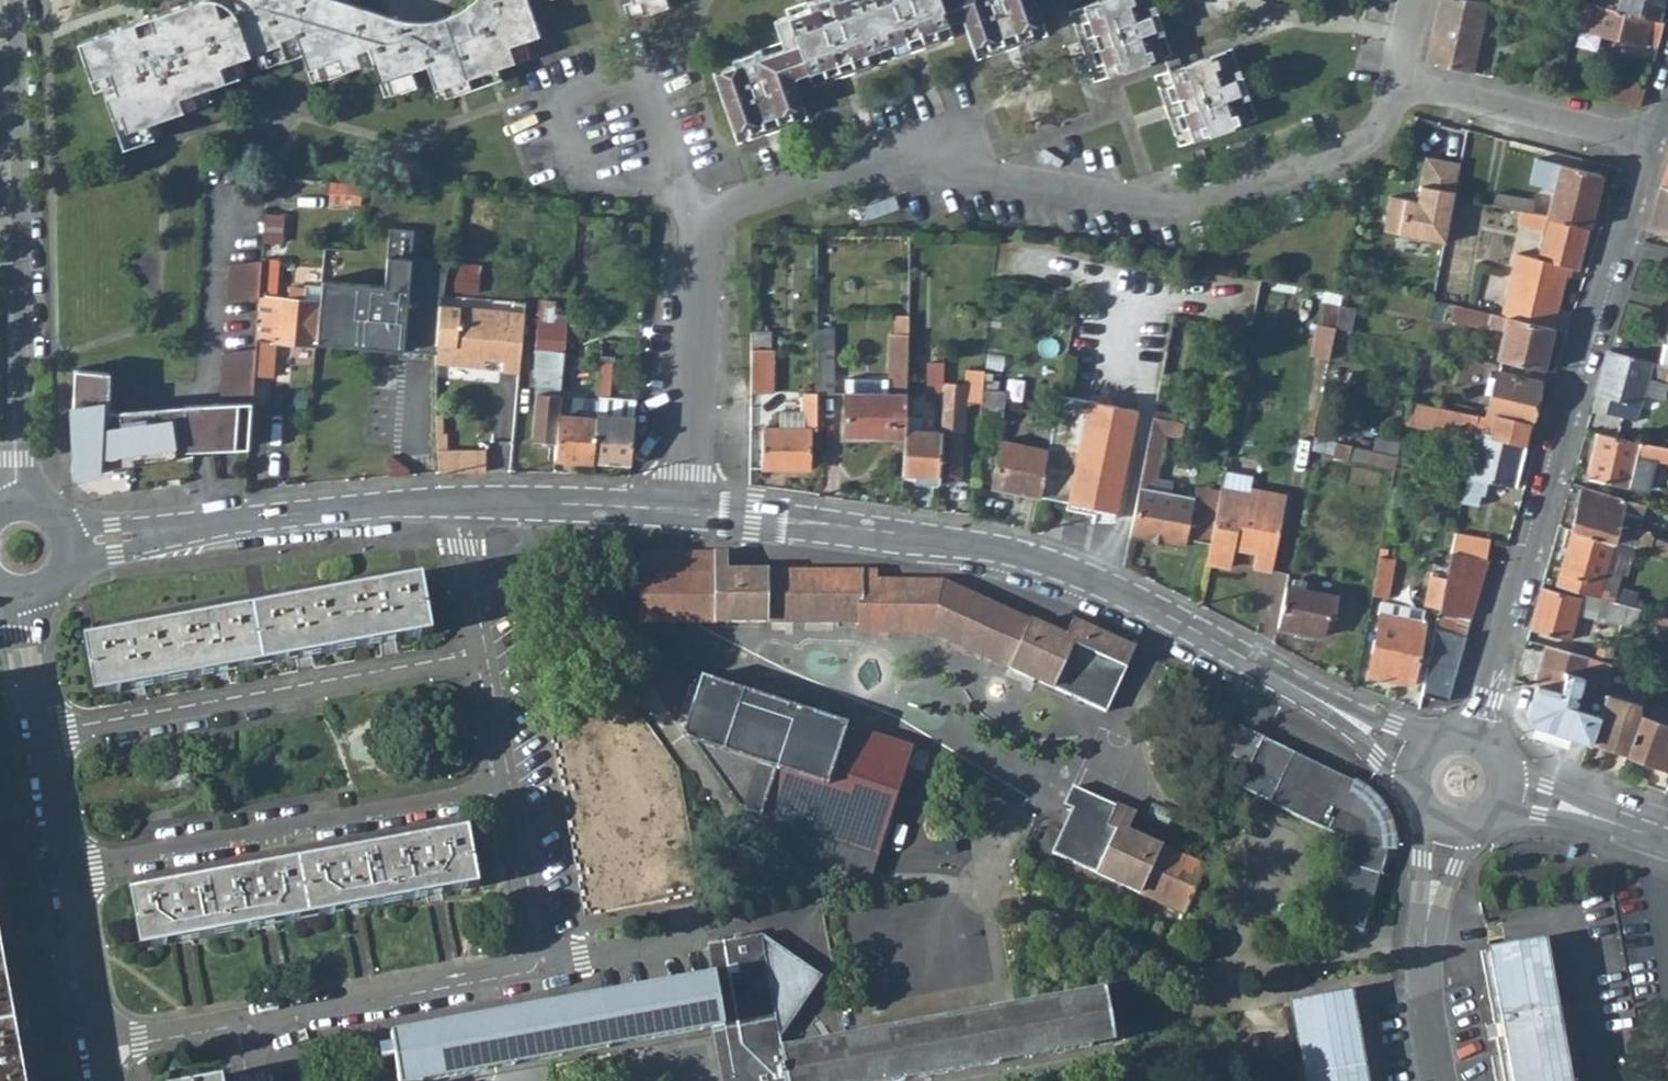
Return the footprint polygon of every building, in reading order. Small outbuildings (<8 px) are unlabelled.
[(348,17),(336,13),(318,7),(301,0),(182,0),(150,11),(70,39),(82,75),(101,69),(109,93),(99,97),(112,134),(190,107),(186,94),(208,86),(225,81),(220,67),(297,41),(302,55),(307,69),(367,49),(378,82),(426,67),(431,82),(510,56),(504,39),(529,31),(536,29),(526,0),(452,0),(444,7),(436,13),(427,17),(417,21),(405,22),(393,24),(382,23),(368,21),(359,19),(348,17)] [(839,6),(837,0),(809,0),(805,1),(810,16),(776,28),(783,49),(764,56),(761,49),(733,58),(735,66),(714,73),(734,131),(747,126),(752,139),(795,123),(791,110),(804,106),(794,77),(822,68),(826,81),(870,66),(867,52),(894,43),(899,56),(942,42),(937,27),(965,18),(975,46),(987,42),(991,55),(1035,40),(1030,26),(1043,22),(1036,0),(857,0),(839,6)] [(1143,0),(1096,0),(1081,5),(1085,18),(1072,23),(1087,67),(1101,62),(1105,76),(1162,56),(1156,35),(1162,33),(1152,3),(1145,5),(1143,0)] [(1465,0),(1439,0),(1426,62),(1473,71),(1488,3),(1467,0),(1465,0)] [(1579,4),(1659,22),(1664,0),(1580,0),(1579,4)] [(1663,22),(1659,22),(1579,4),(1575,24),(1573,31),(1590,34),(1590,35),(1646,47),(1646,46),(1657,48),(1663,22)] [(510,56),(534,48),(529,31),(504,39),(510,56)] [(302,55),(297,41),(220,67),(225,81),(302,55)] [(1232,70),(1226,49),(1168,69),(1172,83),(1159,87),(1174,129),(1187,125),(1192,138),(1249,118),(1242,97),(1249,95),(1240,67),(1232,70)] [(1644,89),(1613,83),(1610,98),(1639,104),(1644,89)] [(208,86),(186,94),(190,107),(212,100),(208,86)] [(1455,198),(1461,164),(1427,157),(1417,201),(1390,195),(1383,230),(1445,244),(1455,198)] [(1660,186),(1667,188),(1667,161),(1660,186)] [(1602,174),(1561,164),(1547,216),(1589,226),(1602,174)] [(364,203),(366,181),(332,178),(330,200),(364,203)] [(1660,186),(1647,225),(1667,232),(1667,188),(1660,186)] [(1533,201),(1496,194),(1493,205),(1521,211),(1531,213),(1533,201)] [(1552,329),(1567,266),(1578,270),(1589,226),(1547,216),(1545,215),(1531,213),(1521,211),(1518,224),(1543,231),(1536,259),(1517,254),(1502,316),(1552,329)] [(319,302),(315,345),(434,357),(435,347),(436,323),(438,309),(442,292),(447,264),(410,260),(412,232),(388,230),(383,288),(321,282),(320,291),(319,302)] [(271,341),(315,345),(315,343),(319,302),(303,301),(304,289),(290,288),(289,299),(274,297),(278,260),(261,259),(255,339),(253,375),(269,377),(271,341)] [(230,274),(228,310),(258,306),(260,269),(230,274)] [(320,291),(304,289),(303,301),(319,302),(320,291)] [(1340,305),(1320,301),(1316,322),(1336,326),(1340,305)] [(1352,331),(1357,310),(1340,305),(1336,326),(1335,327),(1352,331)] [(1453,305),(1450,320),(1471,325),(1471,323),(1474,310),(1453,305)] [(516,375),(521,315),(438,309),(434,366),(475,369),(476,361),(500,363),(499,374),(516,375)] [(1543,370),(1552,329),(1502,316),(1474,310),(1471,323),(1495,328),(1504,330),(1498,359),(1503,361),(1543,370)] [(911,313),(895,313),(895,341),(895,356),(893,379),(890,380),(889,395),(873,395),(853,395),(846,395),(845,437),(905,439),(906,430),(907,416),(909,362),(910,340),(911,313)] [(567,317),(536,314),(536,325),(566,328),(567,317)] [(1335,327),(1336,326),(1316,322),(1313,336),(1333,341),(1335,327)] [(1658,363),(1667,365),(1667,323),(1658,363)] [(536,325),(533,350),(536,351),(534,373),(537,374),(531,439),(557,441),(561,398),(560,397),(566,328),(536,325)] [(818,326),(818,350),(833,350),(833,325),(818,326)] [(1495,328),(1487,363),(1502,366),(1503,361),(1498,359),(1504,330),(1495,328)] [(1313,336),(1309,354),(1329,358),(1333,341),(1313,336)] [(751,349),(750,393),(771,393),(772,350),(751,349)] [(818,350),(817,393),(833,393),(834,350),(833,350),(818,350)] [(1658,363),(1607,350),(1595,394),(1609,399),(1604,413),(1634,421),(1646,379),(1667,385),(1667,365),(1658,363)] [(212,454),(247,454),(254,357),(225,362),(223,391),(222,413),(217,413),(212,454)] [(948,359),(943,358),(941,364),(933,363),(930,395),(945,397),(946,384),(948,359)] [(597,401),(592,462),(630,466),(635,402),(609,400),(611,364),(600,362),(596,400),(597,401)] [(945,397),(942,433),(939,479),(938,483),(949,484),(959,477),(966,399),(981,401),(982,390),(984,371),(968,370),(966,386),(946,384),(945,397)] [(1530,425),(1540,382),(1496,372),(1487,414),(1495,417),(1530,425)] [(76,428),(75,472),(132,467),(131,463),(196,459),(195,454),(192,416),(144,418),(144,421),(112,424),(112,417),(114,378),(80,375),(79,428),(76,428)] [(874,381),(853,381),(853,395),(873,395),(874,381)] [(1002,417),(1005,393),(982,390),(981,401),(979,414),(1002,417)] [(1115,511),(1136,408),(1062,392),(1057,416),(1038,497),(1070,504),(1069,508),(1094,512),(1095,507),(1115,511)] [(803,408),(802,428),(778,428),(762,427),(761,468),(809,470),(810,430),(817,430),(817,393),(803,393),(803,408)] [(561,398),(557,441),(555,459),(592,462),(597,401),(561,398)] [(1404,421),(1452,432),(1454,426),(1473,430),(1476,415),(1459,411),(1409,400),(1404,421)] [(803,408),(779,408),(778,428),(802,428),(803,408)] [(217,413),(112,417),(112,424),(144,421),(144,418),(192,416),(195,454),(212,454),(217,413)] [(1057,416),(1040,413),(1032,448),(1003,441),(993,487),(1038,497),(1057,416)] [(1490,436),(1494,420),(1476,415),(1473,430),(1473,432),(1490,436)] [(923,432),(924,418),(907,416),(906,430),(923,432)] [(1170,492),(1155,489),(1157,479),(1166,438),(1177,440),(1177,439),(1181,423),(1153,417),(1150,431),(1139,487),(1129,535),(1183,546),(1185,539),(1193,497),(1170,492)] [(1494,420),(1490,436),(1525,444),(1529,427),(1530,425),(1495,417),(1494,420)] [(1186,424),(1181,423),(1177,439),(1182,441),(1186,424)] [(905,439),(905,446),(904,462),(903,474),(915,476),(915,481),(938,483),(939,479),(942,433),(923,432),(906,430),(905,439)] [(1473,432),(1464,477),(1459,500),(1476,504),(1482,479),(1514,487),(1525,444),(1490,436),(1473,432)] [(1585,475),(1628,487),(1628,486),(1637,456),(1647,458),(1667,461),(1667,448),(1637,442),(1597,432),(1585,475)] [(1400,440),(1375,435),(1372,448),(1381,450),(1397,453),(1400,440)] [(1349,457),(1352,444),(1313,437),(1311,449),(1349,457)] [(1381,450),(1372,448),(1357,446),(1354,458),(1378,463),(1381,450)] [(486,472),(486,449),(436,450),(438,472),(440,472),(475,471),(486,472)] [(1395,460),(1397,453),(1381,450),(1378,463),(1394,466),(1395,460)] [(1628,486),(1638,489),(1647,458),(1637,456),(1628,486)] [(1249,491),(1252,474),(1224,468),(1219,491),(1215,513),(1209,544),(1205,562),(1230,567),(1234,546),(1254,551),(1250,570),(1269,574),(1284,499),(1249,491)] [(1170,492),(1172,483),(1157,479),(1155,489),(1170,492)] [(1624,498),(1583,485),(1571,528),(1613,540),(1624,498)] [(1189,540),(1194,509),(1215,513),(1219,491),(1196,487),(1195,487),(1193,497),(1185,539),(1189,540)] [(1115,511),(1095,507),(1094,512),(1093,519),(1101,521),(1107,519),(1114,516),(1115,511)] [(1209,544),(1215,513),(1194,509),(1189,540),(1209,544)] [(1477,556),(1482,535),(1454,528),(1450,549),(1477,556)] [(1571,528),(1555,585),(1638,609),(1640,609),(1641,601),(1635,599),(1637,594),(1615,588),(1621,572),(1607,568),(1615,541),(1613,540),(1571,528)] [(1654,540),(1651,551),(1667,556),(1667,545),(1654,540)] [(1377,548),(1371,587),(1381,589),(1385,590),(1391,551),(1377,548)] [(1449,550),(1445,570),(1481,580),(1486,559),(1477,556),(1450,549),(1449,550)] [(728,573),(728,555),(658,555),(658,622),(860,621),(862,630),(921,630),(923,626),(1105,714),(1134,651),(1121,644),(1080,625),(1072,622),(1064,640),(962,590),(952,585),(947,583),(942,581),(938,580),(932,581),(875,580),(875,573),(728,573)] [(1441,591),(1475,600),(1481,580),(1445,570),(1444,579),(1441,591)] [(1444,579),(1430,576),(1424,604),(1438,608),(1441,591),(1444,579)] [(431,635),(422,581),(84,637),(94,691),(431,635)] [(1555,585),(1542,581),(1529,627),(1571,640),(1581,605),(1609,613),(1608,618),(1636,626),(1640,609),(1638,609),(1555,585)] [(1332,616),(1336,595),(1284,584),(1275,626),(1321,636),(1325,615),(1332,616)] [(1381,589),(1371,587),(1369,597),(1379,600),(1381,589)] [(1470,619),(1475,600),(1441,591),(1438,608),(1437,610),(1469,618),(1470,619)] [(1424,611),(1389,602),(1387,612),(1422,621),(1424,611)] [(1410,686),(1425,622),(1422,621),(1387,612),(1381,610),(1366,676),(1410,686)] [(1469,618),(1437,610),(1434,626),(1464,635),(1469,618)] [(1460,649),(1464,635),(1434,626),(1431,641),(1460,649)] [(1460,649),(1431,641),(1427,660),(1455,667),(1460,649)] [(1546,644),(1534,685),(1535,685),(1560,692),(1567,673),(1583,678),(1604,683),(1604,682),(1610,663),(1546,644)] [(1451,684),(1455,667),(1427,660),(1424,677),(1451,684)] [(1636,670),(1610,663),(1604,682),(1607,683),(1632,689),(1636,670)] [(1534,685),(1526,712),(1533,723),(1589,742),(1603,699),(1579,690),(1583,680),(1583,678),(1567,673),(1560,692),(1535,685),(1534,685)] [(1421,694),(1446,700),(1451,684),(1424,677),(1421,694)] [(912,750),(741,695),(699,681),(682,733),(740,808),(762,815),(878,857),(905,774),(922,778),(928,761),(911,755),(912,750)] [(1632,689),(1607,683),(1606,687),(1605,694),(1641,704),(1644,692),(1632,689)] [(1626,753),(1667,769),(1667,743),(1665,742),(1667,735),(1667,726),(1640,715),(1626,753)] [(1261,739),(1241,729),(1228,755),(1248,765),(1261,739)] [(661,901),(631,731),(575,741),(604,910),(661,901)] [(1369,933),(1388,868),(1389,865),(1390,857),(1390,849),(1389,842),(1388,838),(1386,830),(1383,821),(1378,812),(1373,805),(1367,798),(1359,791),(1354,789),(1356,784),(1293,754),(1265,741),(1250,775),(1241,794),(1269,807),(1332,836),(1347,842),(1343,856),(1325,921),(1369,933)] [(189,788),(185,766),(157,771),(161,792),(189,788)] [(1117,831),(1098,873),(1186,915),(1207,870),(1129,833),(1136,817),(1073,787),(1064,806),(1074,811),(1117,831)] [(475,887),(465,832),(130,894),(141,948),(475,887)] [(738,938),(737,934),(731,936),(731,939),(707,943),(713,973),(389,1035),(398,1080),(419,1080),(723,1024),(734,1080),(787,1080),(781,1048),(778,1035),(818,977),(758,934),(738,938)] [(1489,950),(1501,1019),(1556,1010),(1542,940),(1539,941),(1489,950)] [(0,952),(0,1080),(24,1080),(0,952)] [(1309,1080),(1371,1080),(1356,991),(1296,1002),(1309,1080)] [(1117,1042),(1115,1033),(1107,993),(1039,1003),(848,1037),(781,1048),(787,1080),(891,1080),(1117,1042)] [(1513,1080),(1569,1080),(1556,1010),(1501,1019),(1513,1080)]
